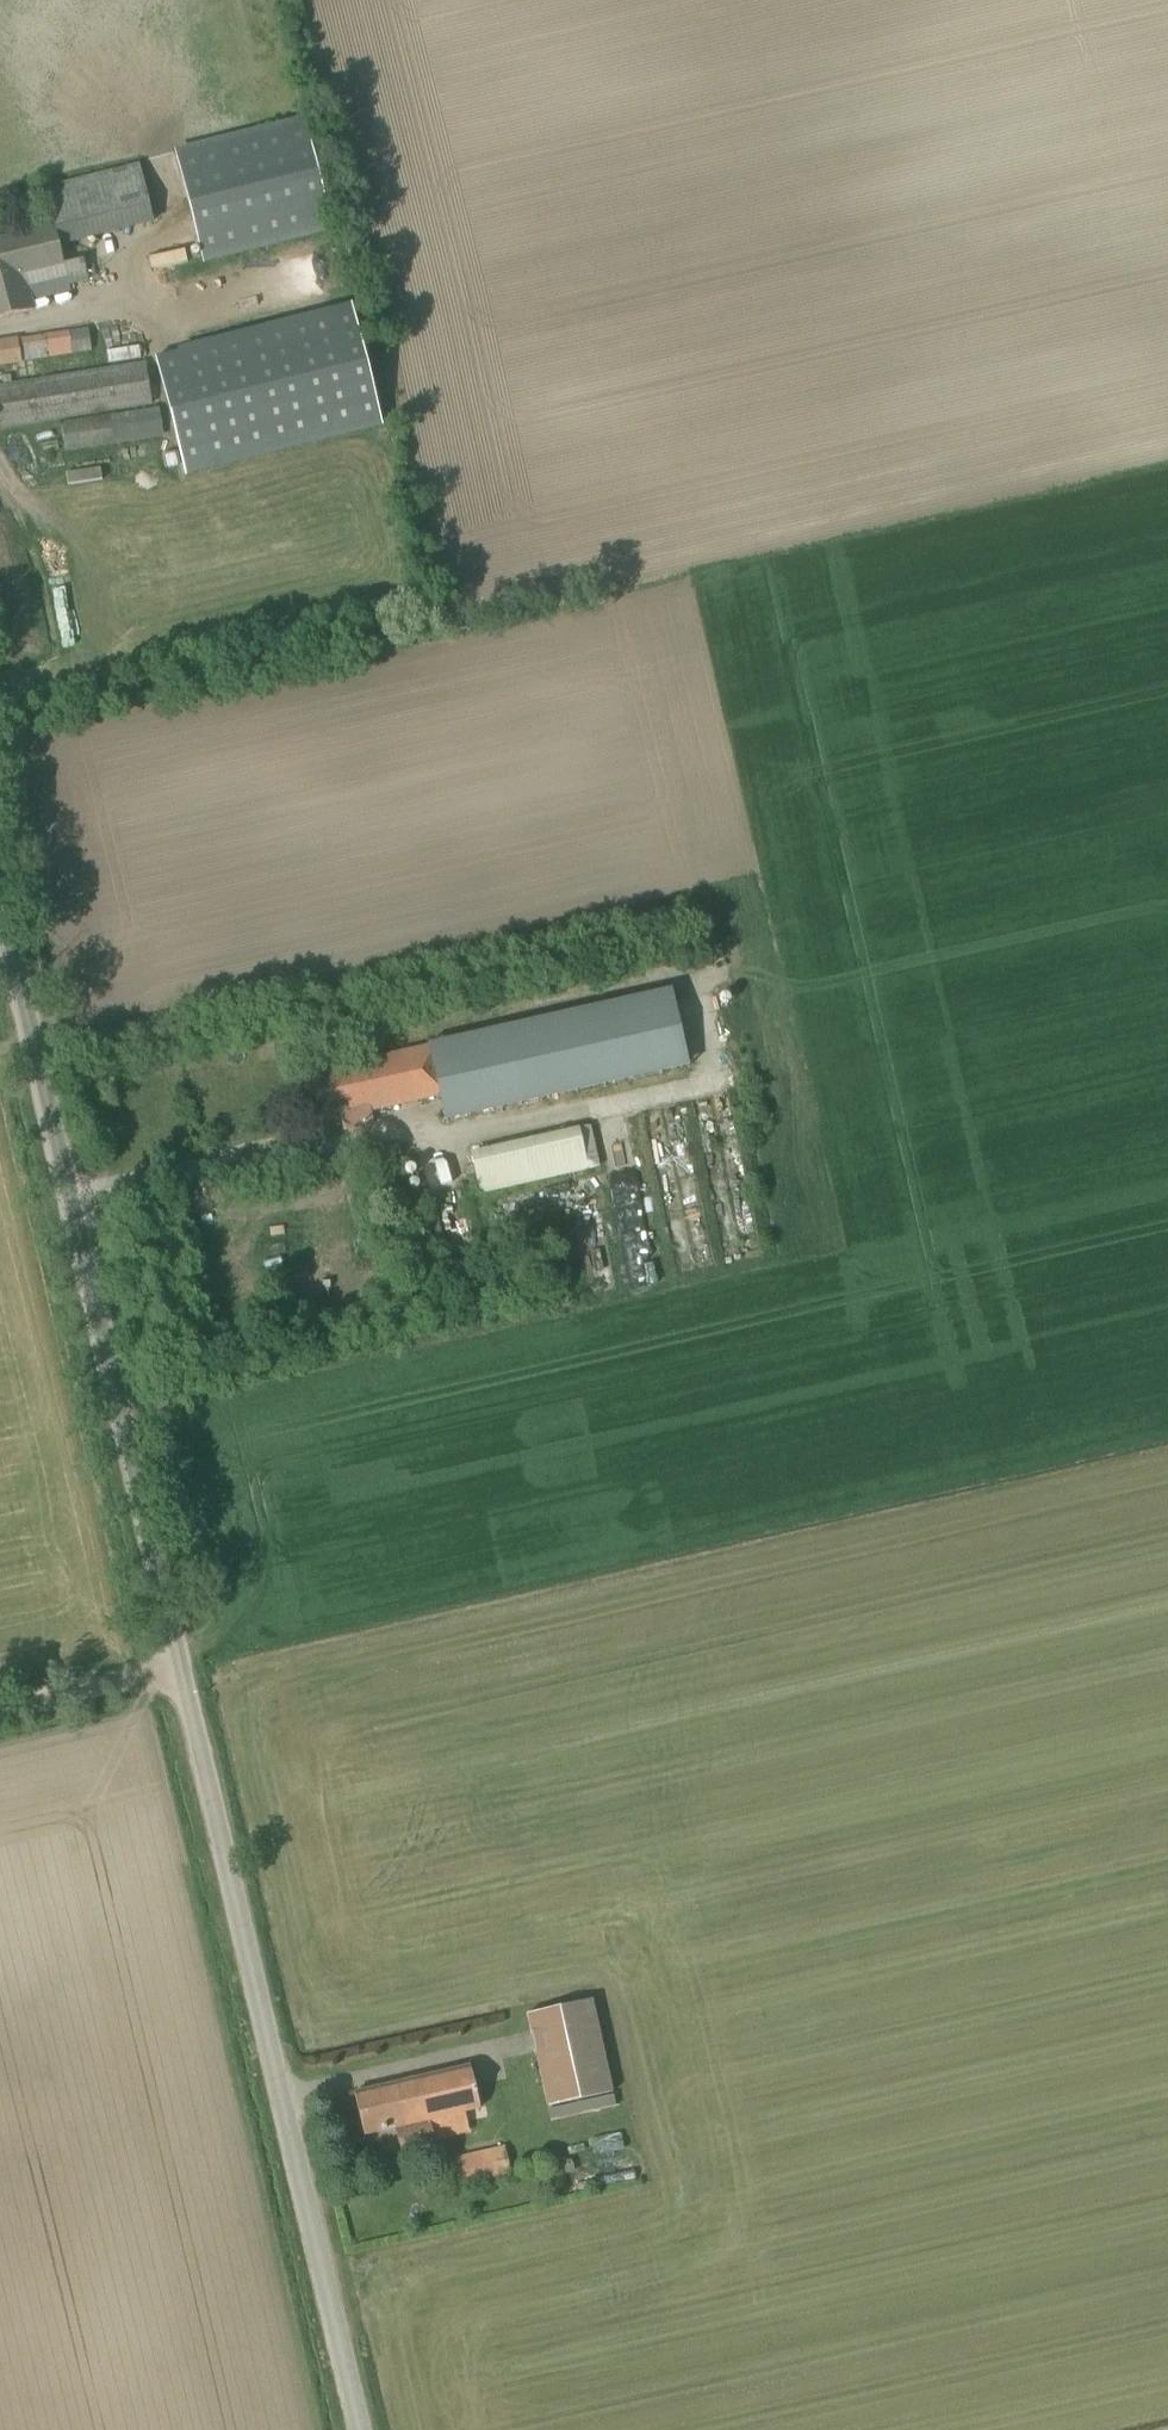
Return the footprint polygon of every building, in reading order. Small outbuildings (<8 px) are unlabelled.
[(326,207),(305,123),(175,156),(196,239),(326,207)] [(35,309),(33,302),(69,293),(68,287),(88,282),(82,259),(62,264),(58,248),(60,248),(55,225),(0,239),(0,318),(35,309)] [(186,248),(149,257),(152,267),(188,258),(186,248)] [(381,423),(352,308),(155,358),(184,472),(381,423)] [(22,364),(21,362),(91,351),(88,328),(0,340),(0,367),(22,364)] [(145,363),(0,387),(0,428),(152,403),(145,363)] [(61,424),(65,453),(115,445),(110,416),(61,424)] [(340,1065),(341,1070),(304,1078),(313,1118),(341,1112),(345,1130),(374,1124),(371,1112),(440,1096),(444,1115),(507,1101),(508,1107),(686,1067),(669,991),(340,1065)] [(474,1148),(483,1191),(599,1167),(590,1124),(474,1148)] [(368,1153),(376,1185),(409,1178),(401,1145),(368,1153)] [(607,1255),(596,1178),(568,1183),(579,1259),(607,1255)] [(525,2014),(546,2107),(612,2092),(591,1999),(525,2014)] [(354,2092),(364,2135),(395,2127),(401,2152),(424,2146),(424,2149),(434,2146),(428,2122),(479,2109),(469,2066),(354,2092)] [(599,2096),(551,2109),(554,2118),(602,2105),(599,2096)] [(444,2159),(450,2187),(509,2173),(503,2146),(444,2159)]
